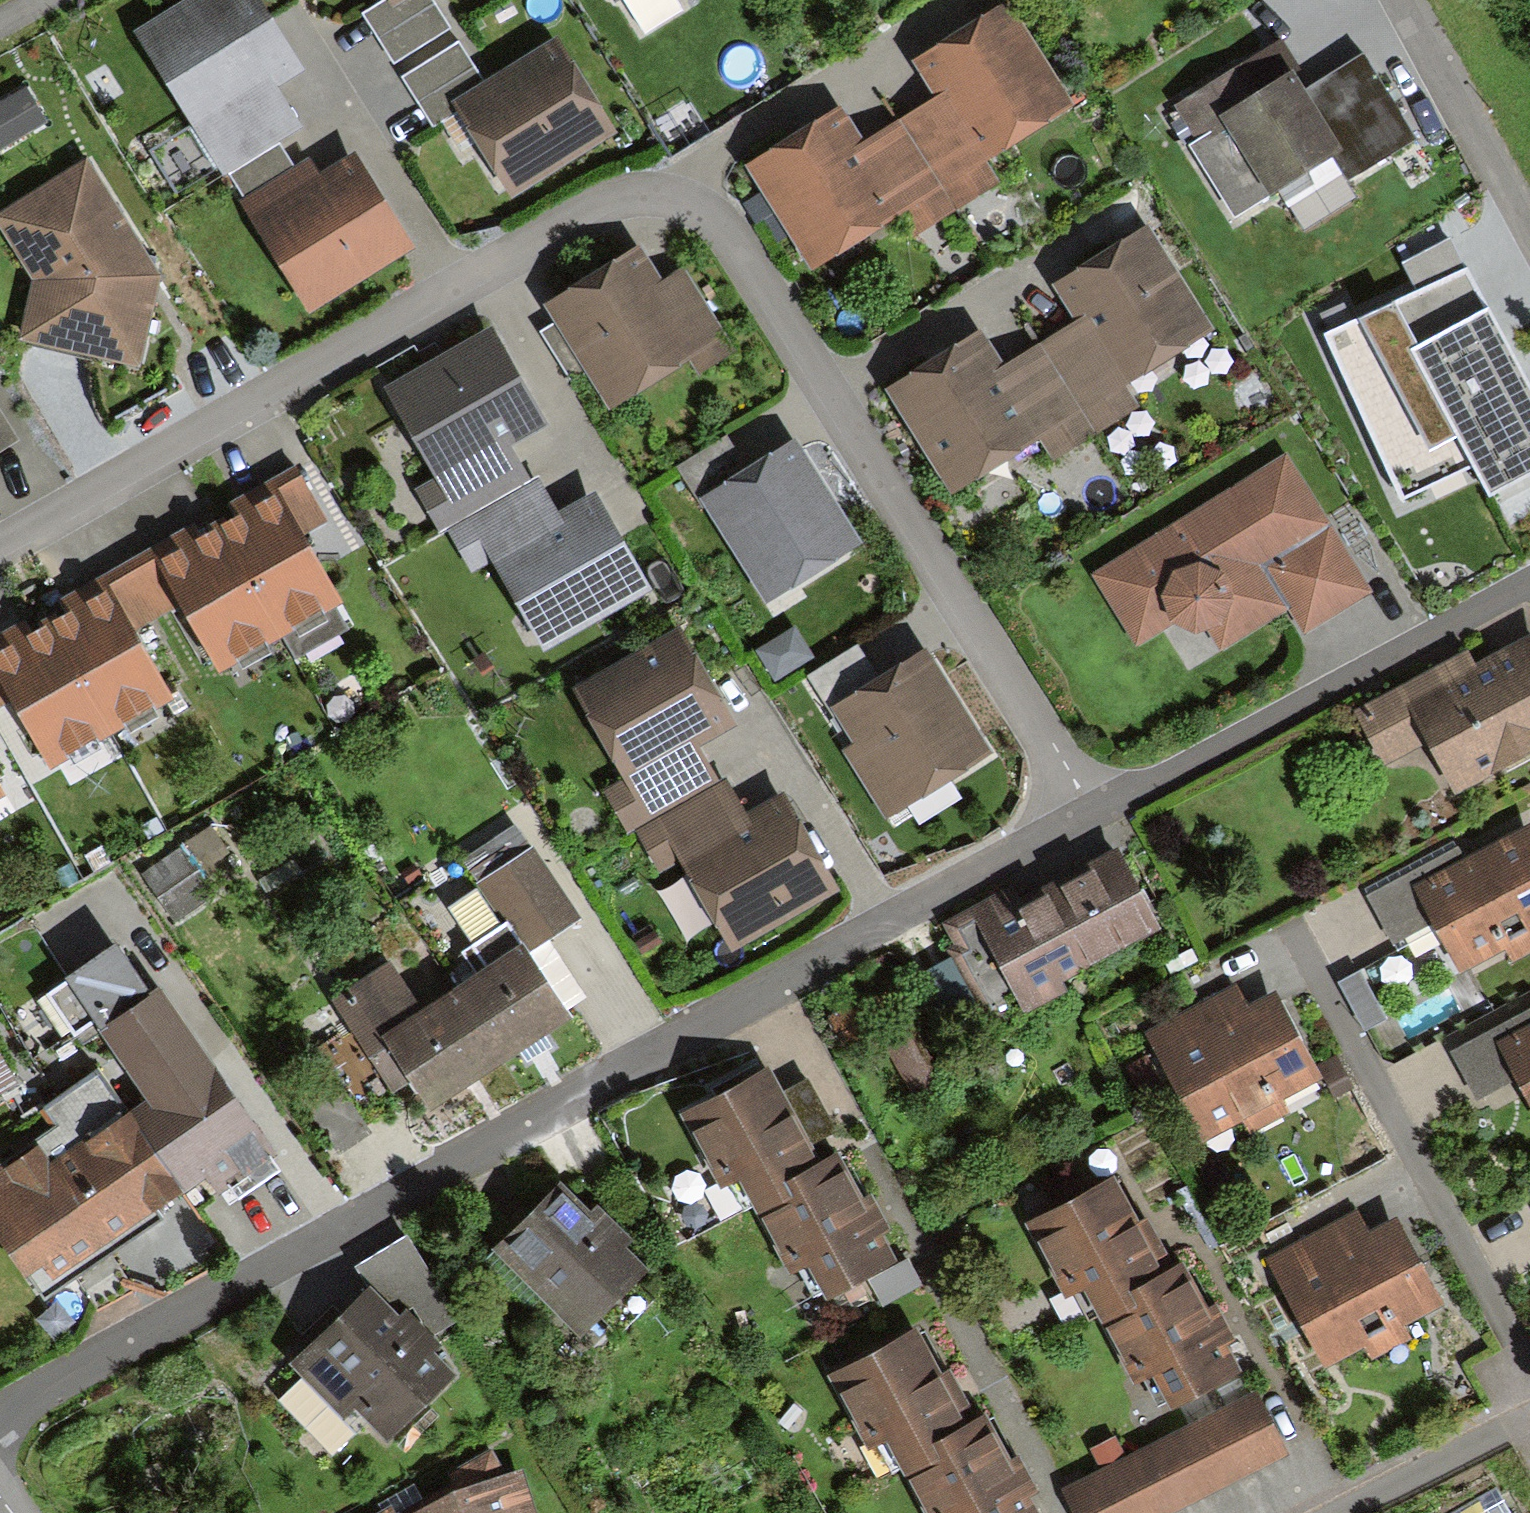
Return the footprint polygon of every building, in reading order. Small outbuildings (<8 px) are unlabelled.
[(133,31),(221,174),(228,170),(278,139),(299,126),(271,81),(281,76),(302,63),(263,0),(184,0),(133,31)] [(395,64),(449,30),(431,0),(403,0),(394,5),(391,0),(380,0),(363,11),(395,64)] [(645,38),(686,13),(678,0),(622,0),(645,38)] [(937,96),(900,119),(942,186),(983,161),(1073,106),(1010,3),(915,61),(931,86),(937,96)] [(483,80),(453,100),(459,110),(513,195),(616,130),(556,35),(525,55),(483,80)] [(1307,90),(1296,72),(1302,69),(1283,38),(1173,106),(1194,141),(1189,145),(1233,217),(1333,156),(1344,149),(1307,90)] [(436,125),(459,110),(453,100),(483,80),(457,40),(403,76),(436,125)] [(1364,54),(1307,90),(1344,149),(1333,156),(1347,179),(1415,137),(1390,97),(1364,54)] [(54,122),(32,83),(0,102),(0,149),(2,153),(54,122)] [(841,108),(748,165),(811,267),(899,213),(942,186),(900,119),(862,142),(856,133),(841,108)] [(228,170),(247,199),(297,168),(278,139),(228,170)] [(247,199),(239,203),(306,310),(411,245),(352,152),(327,167),(316,174),(308,162),(297,168),(247,199)] [(996,185),(983,161),(942,186),(954,209),(996,185)] [(86,171),(5,222),(43,283),(31,336),(97,351),(100,338),(140,347),(151,302),(136,298),(145,262),(86,171)] [(954,209),(942,186),(899,213),(913,235),(954,209)] [(1402,263),(1416,290),(1465,267),(1452,238),(1402,263)] [(1097,324),(1046,355),(1073,398),(1115,372),(1190,327),(1145,251),(1078,292),(1092,316),(1097,324)] [(635,252),(550,303),(560,319),(589,367),(609,399),(681,356),(692,373),(729,351),(681,271),(655,287),(635,252)] [(1487,495),(1529,472),(1529,387),(1497,326),(1468,266),(1465,267),(1416,290),(1321,337),(1401,503),(1474,468),(1487,495)] [(589,367),(560,319),(539,331),(568,379),(589,367)] [(467,517),(531,481),(509,443),(524,435),(546,422),(492,327),(386,386),(438,478),(463,519),(467,517)] [(978,355),(908,399),(955,472),(1032,423),(1073,398),(1046,355),(998,385),(993,378),(978,355)] [(1137,408),(1115,372),(1073,398),(1095,433),(1137,408)] [(1095,433),(1073,398),(1032,423),(1054,458),(1095,433)] [(15,443),(0,419),(0,452),(15,443)] [(708,498),(750,473),(728,437),(673,471),(714,539),(728,531),(708,498)] [(858,546),(795,445),(750,473),(708,498),(728,531),(714,539),(757,608),(858,546)] [(1285,453),(1092,573),(1136,644),(1171,622),(1182,628),(1195,632),(1208,628),(1221,650),(1289,607),(1304,633),(1371,594),(1285,453)] [(545,649),(650,588),(594,490),(566,506),(558,511),(539,476),(531,481),(467,517),(495,561),(545,649)] [(220,533),(279,638),(339,604),(300,537),(323,524),(296,477),(274,489),(280,499),(242,521),(220,533)] [(448,529),(463,519),(438,478),(416,488),(440,533),(448,529)] [(467,517),(463,519),(448,529),(473,575),(495,561),(467,517)] [(218,673),(279,638),(220,533),(183,554),(161,567),(155,556),(128,571),(154,618),(179,605),(218,673)] [(50,631),(109,734),(169,700),(130,632),(154,618),(128,571),(102,586),(108,597),(84,610),(50,631)] [(109,734),(50,631),(15,651),(0,660),(0,706),(11,700),(49,767),(109,734)] [(1354,710),(1381,762),(1423,741),(1452,796),(1529,755),(1529,634),(1472,664),(1466,652),(1354,710)] [(834,707),(876,681),(855,646),(799,680),(841,748),(854,739),(834,707)] [(667,813),(711,787),(685,742),(701,733),(717,724),(673,648),(590,696),(634,776),(657,819),(667,813)] [(990,751),(928,650),(876,681),(834,707),(854,739),(841,748),(884,816),(990,751)] [(637,830),(657,819),(634,776),(604,793),(629,835),(637,830)] [(736,937),(819,890),(775,813),(759,823),(746,831),(718,783),(711,787),(667,813),(692,859),(736,937)] [(667,813),(657,819),(637,830),(662,876),(692,859),(667,813)] [(1367,890),(1392,939),(1433,918),(1457,964),(1529,927),(1529,819),(1460,854),(1456,845),(1367,890)] [(537,1031),(564,1014),(526,955),(575,923),(513,831),(464,863),(505,925),(471,947),(490,976),(455,999),(495,1059),(515,1049),(525,1065),(549,1050),(537,1031)] [(182,847),(138,877),(169,921),(213,891),(182,847)] [(942,922),(954,944),(947,948),(984,1020),(1019,1002),(1024,1013),(1068,989),(1063,980),(1161,929),(1119,849),(1018,902),(1010,887),(942,922)] [(116,947),(46,996),(80,1046),(99,1033),(149,1106),(131,1119),(179,1190),(183,1195),(205,1179),(217,1196),(221,1194),(229,1206),(278,1171),(272,1162),(280,1157),(161,988),(150,995),(143,986),(116,947)] [(421,1020),(388,971),(336,1004),(392,1090),(411,1078),(428,1104),(495,1059),(455,999),(421,1020)] [(1319,1079),(1276,991),(1247,1005),(1240,989),(1148,1033),(1198,1137),(1319,1079)] [(1451,1047),(1474,1094),(1513,1074),(1529,1108),(1529,1007),(1451,1047)] [(943,1082),(907,1018),(877,1034),(913,1098),(943,1082)] [(768,1072),(682,1116),(719,1187),(738,1178),(749,1198),(815,1164),(804,1142),(778,1092),(768,1072)] [(131,1119),(99,1074),(45,1110),(57,1127),(0,1166),(0,1239),(41,1299),(160,1218),(153,1209),(179,1190),(131,1119)] [(803,1080),(778,1092),(804,1142),(829,1130),(803,1080)] [(815,1164),(749,1198),(786,1271),(806,1261),(822,1294),(887,1261),(833,1155),(815,1164)] [(1114,1183),(1028,1226),(1076,1323),(1105,1310),(1162,1281),(1114,1183)] [(569,1186),(495,1260),(579,1344),(653,1270),(569,1186)] [(1440,1305),(1393,1214),(1363,1230),(1355,1215),(1265,1261),(1319,1367),(1440,1305)] [(1162,1281),(1105,1310),(1157,1415),(1235,1376),(1183,1271),(1162,1281)] [(379,1291),(301,1365),(382,1451),(461,1377),(379,1291)] [(918,1333),(832,1377),(869,1449),(888,1439),(899,1459),(965,1426),(918,1333)] [(1062,1488),(1075,1512),(1165,1512),(1282,1454),(1250,1392),(1062,1488)] [(899,1459),(926,1512),(1032,1512),(983,1417),(965,1426),(899,1459)] [(440,1512),(531,1512),(523,1487),(440,1512)]
